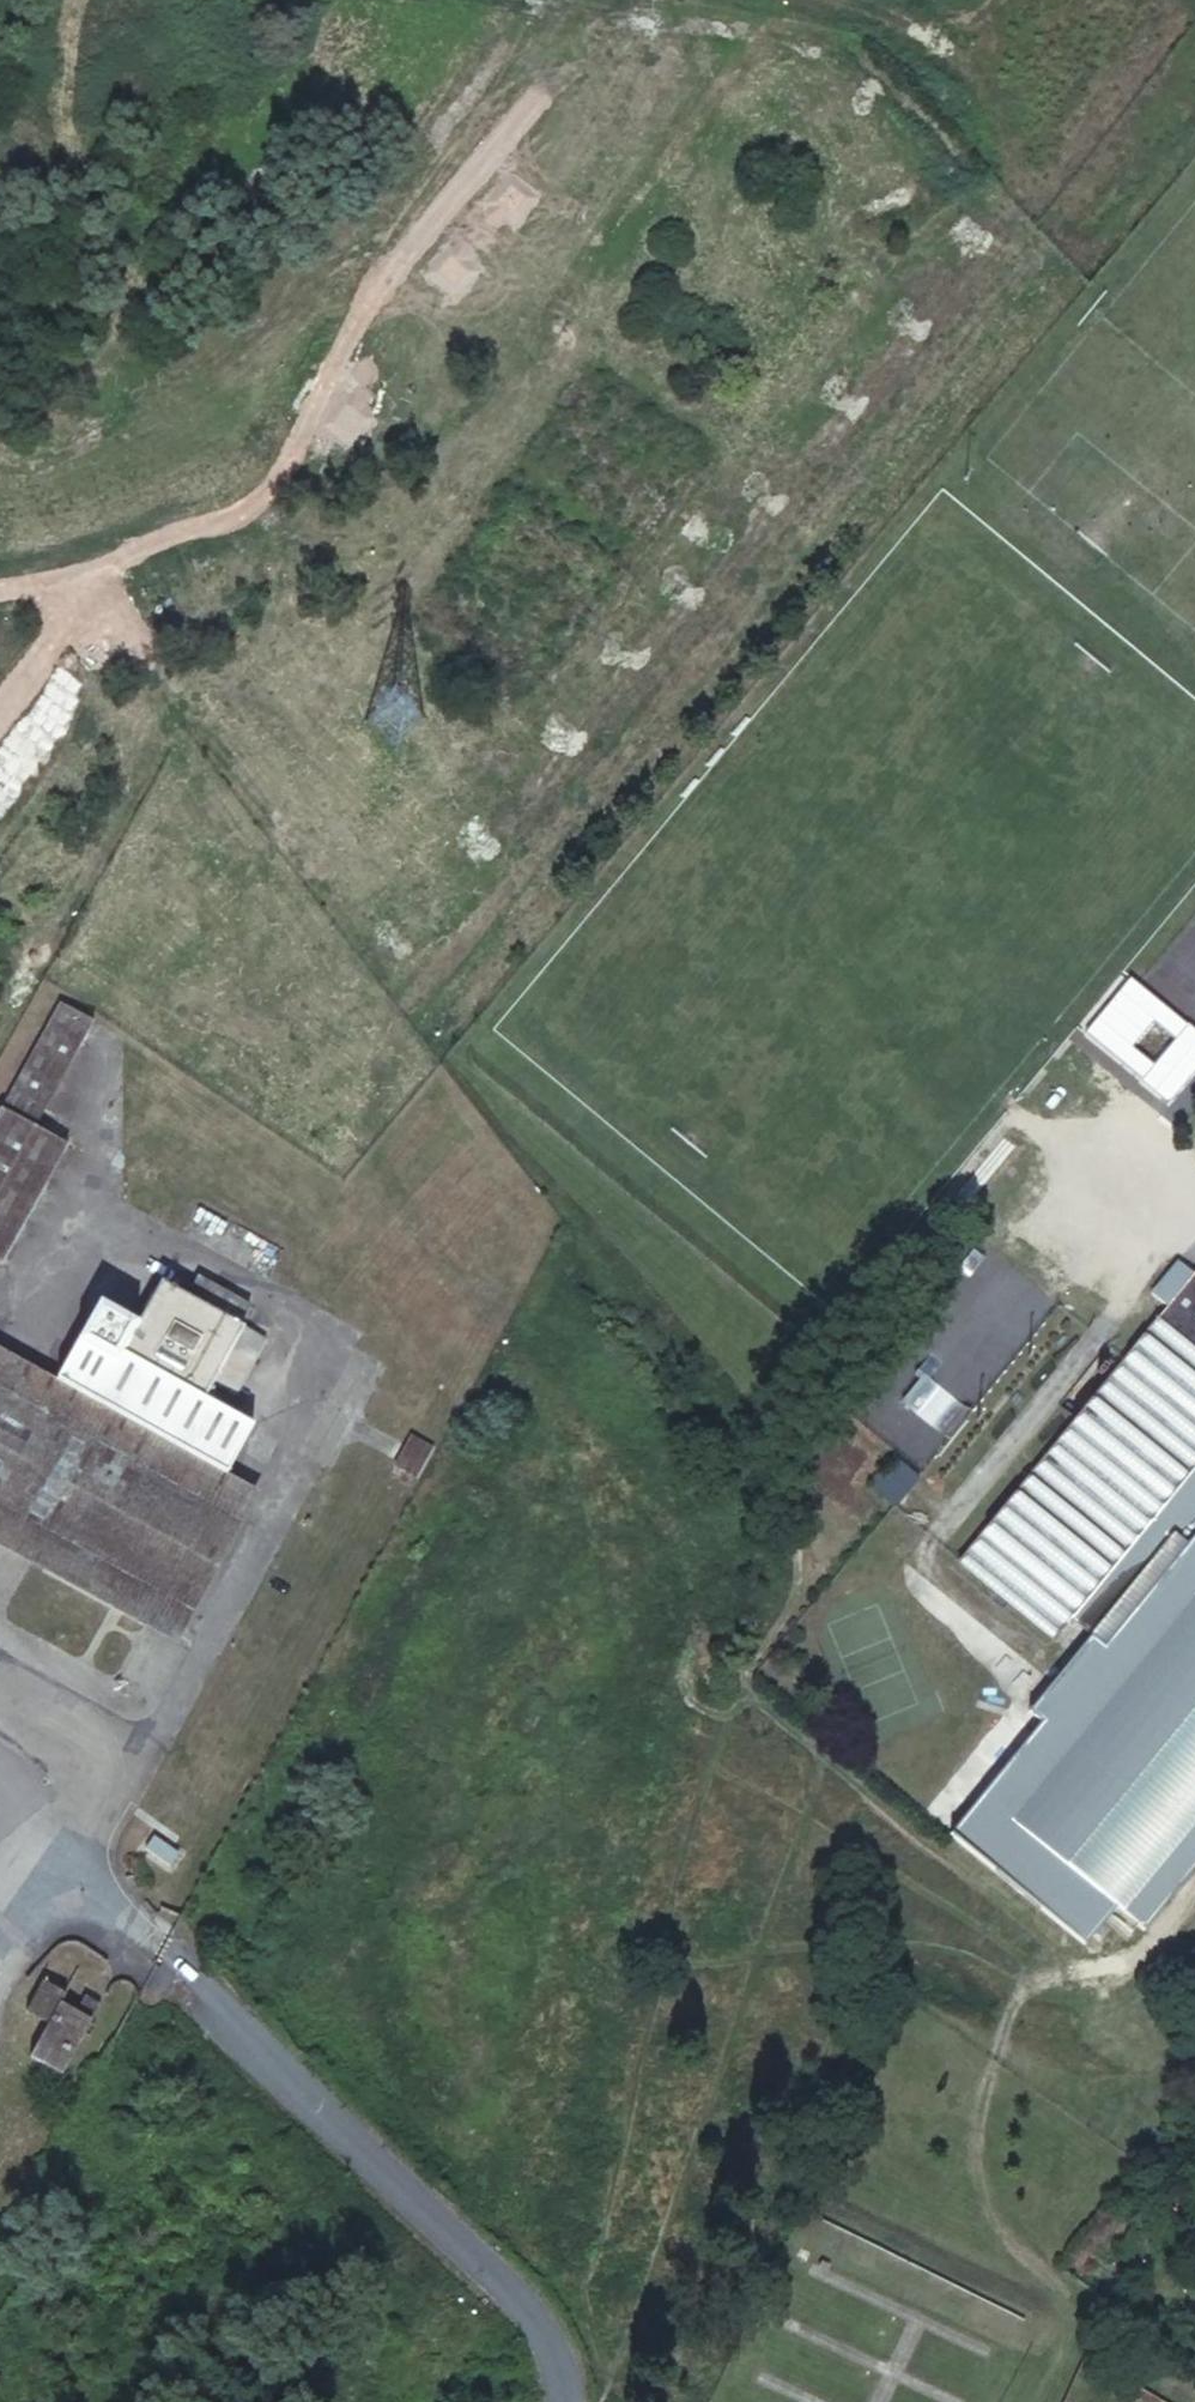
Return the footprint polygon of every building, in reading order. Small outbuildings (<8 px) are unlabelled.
[(1129,980),(1085,1034),(1169,1103),(1194,1071),(1194,1034),(1129,980)] [(0,1114),(0,1264),(3,1265),(72,1146),(37,1126),(95,1020),(62,1002),(0,1114)] [(1042,1911),(1081,1943),(1113,1906),(1140,1927),(1155,1910),(1194,1861),(1194,1275),(1190,1271),(957,1549),(1051,1626),(1063,1612),(1088,1632),(1026,1709),(1039,1718),(948,1831),(976,1859),(1042,1911)] [(164,1281),(124,1352),(205,1398),(256,1307),(202,1278),(190,1296),(164,1281)] [(177,1644),(260,1494),(0,1345),(0,1545),(177,1644)] [(1103,1352),(1097,1358),(1104,1365),(1110,1357),(1103,1352)] [(918,1372),(898,1402),(949,1436),(969,1405),(918,1372)] [(900,1457),(875,1486),(898,1507),(924,1476),(900,1457)] [(49,2022),(33,2058),(64,2075),(95,2020),(63,2001),(69,1991),(46,1980),(28,2012),(49,2022)] [(1148,2370),(1142,2381),(1165,2396),(1172,2384),(1148,2370)]
